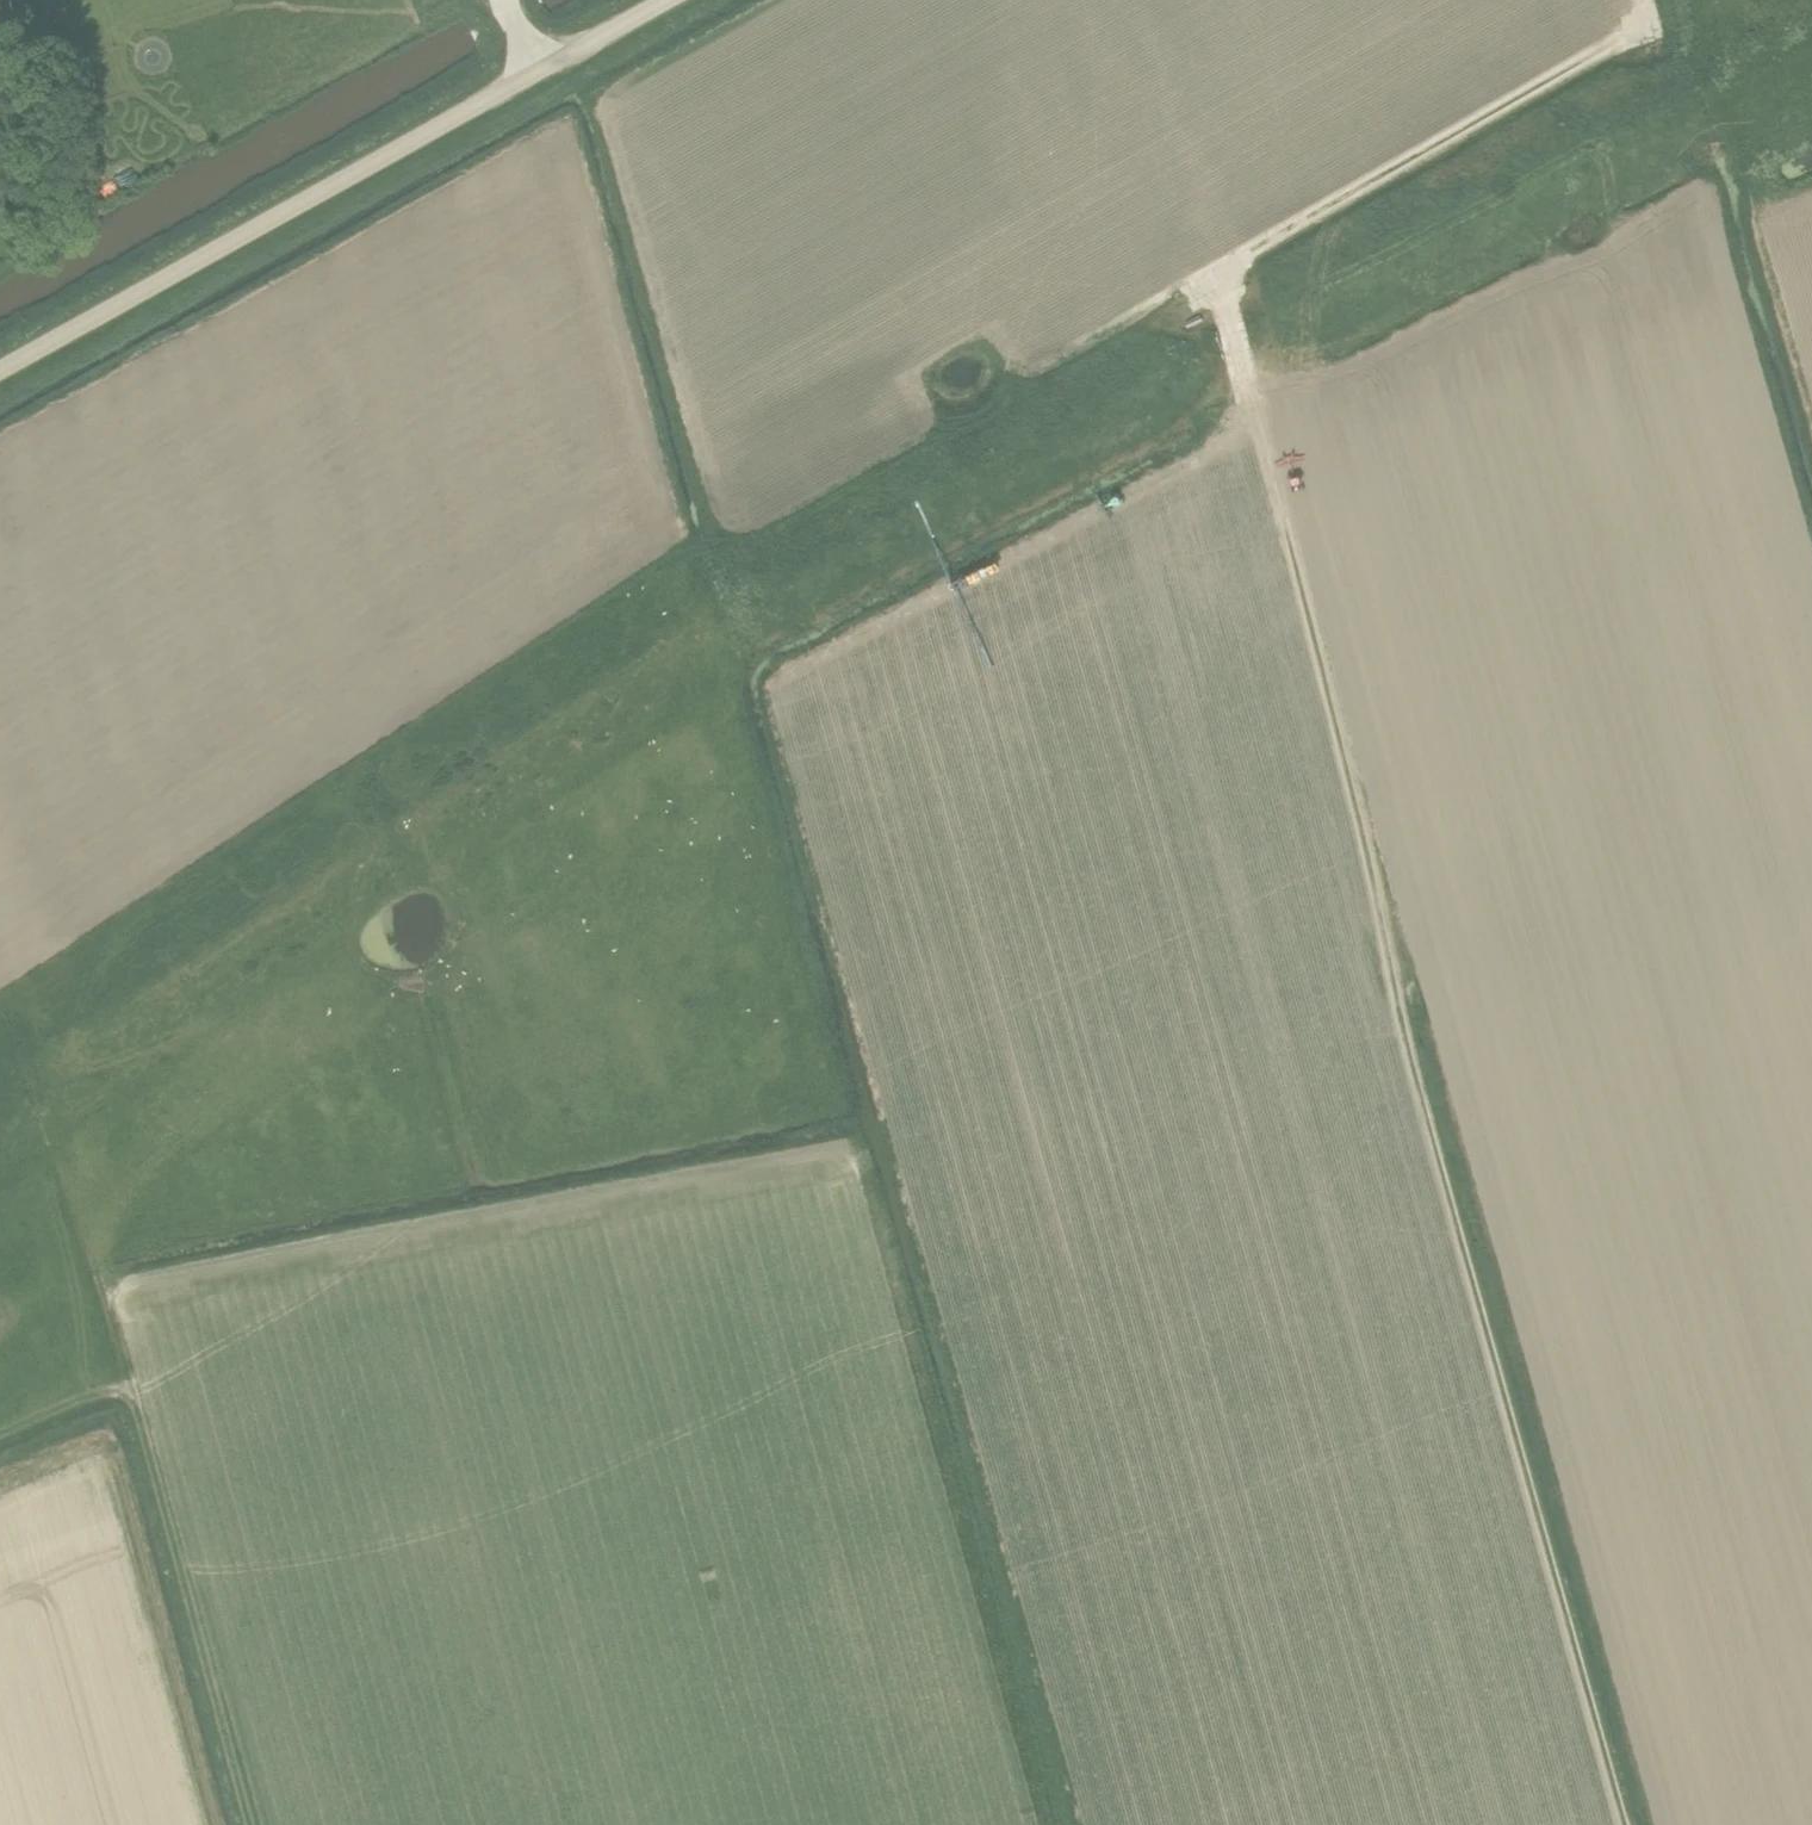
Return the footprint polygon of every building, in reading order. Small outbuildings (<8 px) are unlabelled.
[(9,0),(0,0),(0,12),(11,9),(9,0)]
